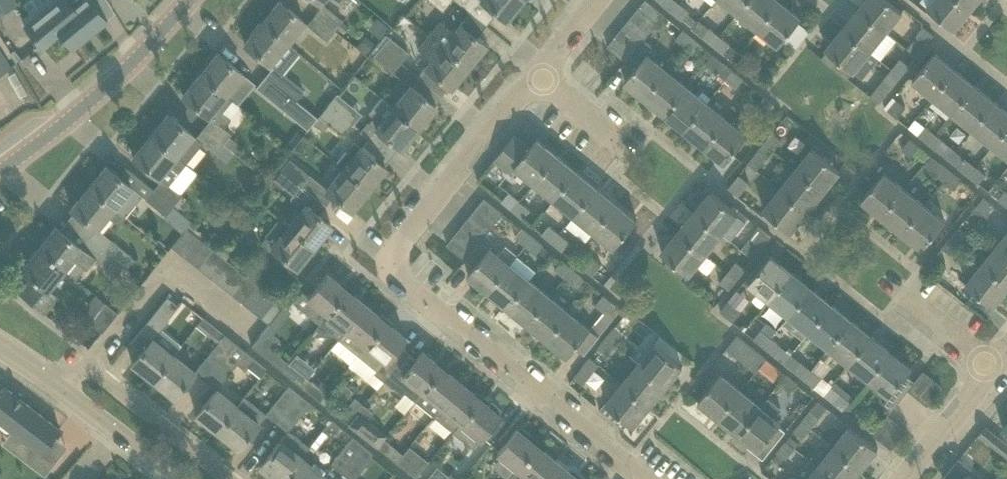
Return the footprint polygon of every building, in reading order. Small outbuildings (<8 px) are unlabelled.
[(73,7),(67,0),(56,0),(24,26),(42,48),(60,33),(72,48),(105,20),(93,5),(100,0),(81,0),(73,7)] [(443,11),(451,2),(452,0),(429,0),(443,11)] [(467,9),(474,0),(455,0),(467,9)] [(505,20),(521,0),(480,0),(505,20)] [(657,24),(665,15),(646,0),(644,0),(638,9),(657,24)] [(672,11),(679,3),(675,0),(665,0),(662,3),(672,11)] [(738,13),(749,0),(722,0),(738,13)] [(758,29),(781,1),(780,0),(749,0),(738,13),(758,29)] [(858,8),(886,31),(903,11),(890,0),(865,0),(858,8)] [(960,0),(932,0),(927,6),(954,29),(971,9),(960,0)] [(971,9),(978,0),(960,0),(971,9)] [(278,1),(261,22),(286,43),(304,21),(278,1)] [(781,1),(758,29),(778,46),(801,17),(781,1)] [(679,3),(672,11),(682,19),(689,11),(679,3)] [(322,5),(314,15),(334,31),(342,21),(322,5)] [(858,8),(842,28),(870,51),(886,31),(858,8)] [(630,18),(649,33),(657,24),(638,9),(630,18)] [(334,31),(314,15),(307,23),(327,40),(334,31)] [(642,43),(643,40),(649,33),(630,18),(622,27),(642,43)] [(439,21),(428,34),(467,66),(485,45),(459,24),(453,32),(439,21)] [(286,43),(261,22),(244,43),(269,64),(286,43)] [(622,27),(615,37),(634,52),(642,43),(622,27)] [(702,36),(713,45),(720,36),(710,27),(702,36)] [(915,35),(926,44),(933,35),(922,27),(915,35)] [(870,51),(842,28),(825,48),(853,71),(870,51)] [(675,37),(686,46),(693,38),(682,29),(675,37)] [(467,66),(428,34),(417,48),(431,59),(425,67),(450,88),(467,66)] [(365,36),(356,47),(366,55),(375,44),(365,36)] [(388,36),(380,46),(400,62),(408,53),(388,36)] [(720,36),(713,45),(723,53),(730,44),(720,36)] [(607,46),(626,62),(634,52),(615,37),(607,46)] [(693,38),(686,46),(697,55),(703,46),(693,38)] [(624,81),(644,97),(667,70),(647,53),(652,47),(643,40),(642,43),(634,52),(626,62),(623,65),(632,72),(624,81)] [(400,62),(380,46),(373,55),(393,71),(400,62)] [(217,52),(199,74),(225,94),(242,73),(217,52)] [(912,80),(932,96),(955,69),(934,53),(912,80)] [(900,58),(892,69),(900,76),(909,65),(900,58)] [(744,71),(752,77),(761,66),(753,60),(744,71)] [(715,70),(726,79),(733,70),(722,62),(715,70)] [(265,76),(285,93),(295,101),(303,91),(293,83),(273,66),(265,76)] [(900,76),(892,69),(883,79),(892,86),(900,76)] [(932,96),(952,112),(975,85),(955,69),(932,96)] [(644,97),(665,114),(687,86),(667,70),(644,97)] [(733,70),(726,79),(736,87),(743,78),(733,70)] [(211,119),(203,128),(223,144),(231,135),(223,128),(230,120),(222,113),(231,100),(225,95),(225,94),(199,74),(182,95),(211,119)] [(285,93),(265,76),(258,85),(278,101),(285,93)] [(952,112),(973,129),(995,101),(975,85),(952,112)] [(410,86),(393,106),(392,107),(418,128),(435,106),(410,86)] [(665,114),(684,130),(707,102),(687,86),(665,114)] [(392,107),(393,106),(381,96),(368,112),(373,116),(369,122),(376,127),(375,128),(400,149),(418,128),(392,107)] [(755,107),(764,114),(773,103),(764,96),(755,107)] [(338,98),(330,107),(350,124),(358,114),(338,98)] [(888,110),(896,117),(905,107),(896,100),(888,110)] [(993,145),(1006,127),(1006,111),(995,101),(973,129),(993,145)] [(684,130),(705,146),(727,118),(707,102),(684,130)] [(350,124),(330,107),(323,117),(343,133),(350,124)] [(167,114),(150,135),(185,164),(202,143),(216,154),(223,144),(203,128),(196,137),(192,134),(182,126),(167,114)] [(727,118),(705,146),(725,163),(747,135),(727,118)] [(918,135),(928,143),(935,134),(925,126),(918,135)] [(1006,156),(1006,127),(993,145),(1006,156)] [(773,132),(765,142),(773,149),(781,138),(773,132)] [(529,179),(534,183),(557,155),(537,138),(530,147),(515,134),(495,159),(510,171),(514,166),(529,179)] [(935,134),(928,143),(939,151),(946,142),(935,134)] [(161,180),(153,189),(173,205),(181,195),(168,185),(185,164),(150,135),(132,156),(148,169),(158,177),(161,180)] [(901,149),(911,156),(919,146),(910,138),(901,149)] [(336,163),(342,168),(368,189),(385,167),(353,141),(336,163)] [(773,149),(765,142),(756,153),(764,159),(773,149)] [(812,148),(796,168),(824,191),(840,170),(812,148)] [(534,183),(554,199),(577,171),(557,155),(534,183)] [(932,156),(926,165),(944,179),(945,177),(950,171),(932,156)] [(957,166),(968,175),(975,165),(965,157),(957,166)] [(288,159),(281,169),(325,205),(333,196),(350,210),(368,189),(342,168),(326,188),(309,174),(308,176),(288,159)] [(105,165),(88,187),(125,217),(141,196),(130,187),(131,186),(105,165)] [(975,165),(968,175),(978,183),(985,174),(975,165)] [(796,168),(779,188),(807,211),(824,191),(796,168)] [(302,208),(288,226),(313,246),(331,225),(318,215),(325,205),(281,169),(273,178),(293,194),(290,198),(302,208)] [(554,199),(574,215),(597,187),(577,171),(554,199)] [(950,171),(944,179),(954,187),(961,179),(950,171)] [(861,200),(882,216),(904,188),(883,172),(861,200)] [(732,183),(742,192),(749,183),(739,174),(732,183)] [(125,217),(88,187),(71,208),(86,221),(96,229),(106,216),(117,225),(125,217)] [(574,215),(594,231),(617,203),(597,187),(574,215)] [(807,211),(779,188),(763,209),(791,231),(807,211)] [(882,216),(902,232),(924,205),(904,188),(882,216)] [(173,205),(153,189),(146,198),(166,214),(173,205)] [(1006,206),(1006,192),(1005,190),(997,198),(1006,206)] [(710,191),(694,211),(722,234),(738,213),(710,191)] [(502,201),(512,209),(519,201),(509,193),(502,201)] [(484,197),(477,207),(496,222),(504,213),(484,197)] [(977,205),(988,214),(994,206),(983,197),(977,205)] [(519,201),(512,209),(523,218),(530,210),(519,201)] [(617,203),(594,231),(614,248),(637,220),(617,203)] [(924,205),(902,232),(922,248),(944,221),(924,205)] [(477,207),(469,216),(488,231),(496,222),(477,207)] [(694,211),(677,231),(706,254),(722,234),(694,211)] [(469,216),(462,225),(481,241),(488,231),(469,216)] [(313,246),(288,226),(279,218),(265,235),(265,238),(261,243),(269,250),(271,247),(280,255),(296,268),(313,246)] [(462,225),(454,235),(473,250),(481,241),(462,225)] [(542,234),(551,241),(558,233),(549,225),(542,234)] [(55,227),(38,248),(63,269),(72,258),(86,270),(95,260),(96,260),(114,275),(122,266),(104,251),(78,230),(71,239),(55,227)] [(515,236),(525,245),(532,236),(522,227),(515,236)] [(959,227),(952,237),(960,244),(968,234),(959,227)] [(171,247),(180,254),(195,235),(186,228),(171,247)] [(752,238),(762,247),(769,238),(758,230),(752,238)] [(706,254),(677,231),(661,251),(689,274),(706,254)] [(998,243),(1006,250),(1006,232),(998,243)] [(558,233),(551,241),(563,251),(570,243),(558,233)] [(180,254),(189,261),(204,242),(195,235),(180,254)] [(473,250),(454,235),(447,244),(465,260),(473,250)] [(532,236),(525,245),(536,253),(543,245),(532,236)] [(960,244),(952,237),(944,247),(953,254),(960,244)] [(112,241),(104,251),(122,266),(130,256),(112,241)] [(189,261),(198,268),(212,249),(204,242),(189,261)] [(215,251),(221,256),(225,259),(232,250),(222,242),(215,251)] [(982,263),(1006,283),(1006,250),(998,243),(982,263)] [(467,274),(487,291),(510,263),(490,246),(467,274)] [(63,269),(38,248),(21,269),(31,278),(19,294),(42,313),(55,297),(46,290),(59,275),(63,269)] [(198,268),(206,275),(221,256),(215,251),(212,249),(198,268)] [(749,283),(769,299),(791,271),(771,255),(749,283)] [(206,275),(215,282),(230,263),(225,259),(221,256),(206,275)] [(584,268),(593,276),(602,265),(593,258),(584,268)] [(555,269),(565,277),(572,269),(562,260),(555,269)] [(736,261),(728,271),(737,279),(745,268),(736,261)] [(215,282),(224,289),(239,270),(230,263),(215,282)] [(487,291),(507,307),(530,279),(510,263),(487,291)] [(982,263),(966,283),(993,305),(1006,288),(1006,283),(982,263)] [(572,269),(565,277),(575,286),(582,277),(572,269)] [(224,289),(233,296),(248,277),(239,270),(224,289)] [(737,279),(728,271),(719,282),(728,289),(737,279)] [(769,299),(789,315),(811,287),(791,271),(769,299)] [(292,303),(319,324),(347,290),(327,273),(308,297),(302,292),(292,303)] [(233,296),(242,303),(257,284),(248,277),(233,296)] [(507,307),(527,323),(550,295),(530,279),(507,307)] [(242,303),(250,310),(265,291),(257,284),(242,303)] [(789,315),(809,331),(831,303),(811,287),(789,315)] [(331,336),(337,340),(366,305),(347,290),(319,324),(332,335),(331,336)] [(250,310),(259,317),(274,298),(265,291),(250,310)] [(527,323),(547,339),(570,311),(550,295),(527,323)] [(570,311),(547,339),(568,356),(575,347),(584,354),(600,336),(621,309),(604,295),(595,305),(603,312),(590,328),(570,311)] [(131,363),(153,380),(173,355),(153,338),(168,319),(167,319),(177,306),(177,307),(178,306),(166,297),(165,297),(166,298),(133,339),(144,348),(131,363)] [(274,298),(259,317),(268,324),(283,305),(274,298)] [(89,323),(101,333),(117,313),(105,303),(89,323)] [(724,314),(732,321),(741,310),(732,303),(724,314)] [(809,331),(829,347),(852,319),(831,303),(809,331)] [(337,340),(356,356),(385,321),(366,305),(337,340)] [(209,353),(219,362),(235,343),(203,318),(196,326),(217,343),(209,353)] [(829,347),(849,364),(872,335),(852,319),(829,347)] [(385,321),(356,356),(374,371),(373,373),(383,380),(394,367),(386,360),(392,353),(404,337),(385,321)] [(615,327),(606,337),(614,344),(623,333),(615,327)] [(753,338),(763,346),(770,338),(759,330),(753,338)] [(251,346),(261,354),(261,353),(276,365),(283,358),(272,349),(274,346),(260,335),(251,346)] [(726,348),(755,372),(766,358),(737,335),(726,348)] [(849,364),(869,380),(892,351),(872,335),(849,364)] [(614,344),(606,337),(598,348),(606,354),(614,344)] [(770,338),(763,346),(773,354),(780,346),(770,338)] [(655,342),(638,363),(666,386),(683,365),(655,342)] [(235,343),(219,362),(230,371),(237,363),(245,369),(254,358),(235,343)] [(401,376),(401,377),(392,388),(402,396),(404,393),(414,401),(414,400),(420,392),(421,393),(441,367),(421,351),(401,376)] [(892,351),(869,380),(889,396),(912,368),(892,351)] [(173,355),(153,380),(174,397),(194,372),(173,355)] [(590,357),(583,366),(574,377),(582,384),(599,364),(590,357)] [(281,369),(296,381),(302,373),(288,362),(281,369)] [(793,370),(804,379),(810,370),(800,362),(793,370)] [(638,363),(622,383),(650,405),(666,386),(638,363)] [(414,400),(433,416),(460,383),(441,367),(421,393),(420,392),(414,400)] [(810,370),(804,379),(814,387),(821,379),(810,370)] [(908,390),(917,397),(933,379),(923,371),(908,390)] [(698,401),(718,417),(741,389),(720,373),(698,401)] [(778,384),(789,393),(797,383),(786,374),(778,384)] [(933,379),(917,397),(927,405),(942,386),(933,379)] [(306,389),(320,400),(326,392),(312,381),(306,389)] [(452,431),(459,424),(479,398),(460,383),(433,416),(452,431)] [(650,405),(622,383),(606,403),(633,426),(650,405)] [(24,441),(40,453),(59,429),(4,386),(0,391),(0,422),(24,441)] [(269,409),(280,417),(299,394),(288,386),(269,409)] [(195,414),(217,431),(237,406),(216,389),(195,414)] [(718,417),(738,434),(761,406),(741,389),(718,417)] [(299,394),(280,417),(277,422),(288,431),(310,403),(299,394)] [(833,402),(844,411),(850,403),(840,394),(833,402)] [(237,406),(217,431),(238,448),(266,413),(245,396),(237,406)] [(761,406),(738,434),(759,450),(766,456),(785,431),(779,425),(781,422),(775,417),(782,408),(768,396),(761,406)] [(339,416),(349,423),(363,405),(354,397),(339,416)] [(479,440),(499,415),(498,413),(500,411),(491,403),(489,406),(479,398),(459,424),(479,440)] [(810,412),(802,422),(810,429),(818,418),(827,407),(819,401),(810,412)] [(850,403),(844,411),(854,419),(861,411),(850,403)] [(349,422),(349,423),(377,446),(383,439),(386,435),(367,419),(372,412),(364,405),(363,405),(357,413),(349,422)] [(872,434),(882,441),(897,422),(888,415),(872,434)] [(331,420),(323,430),(331,436),(339,426),(331,420)] [(810,429),(802,422),(794,432),(802,439),(810,429)] [(897,422),(882,441),(892,449),(907,430),(897,422)] [(850,425),(833,445),(861,468),(878,448),(862,435),(850,425)] [(515,470),(536,445),(516,429),(496,454),(499,457),(494,463),(495,471),(504,478),(507,478),(515,470)] [(276,478),(283,478),(301,457),(309,446),(289,430),(281,441),(280,440),(272,450),(259,465),(276,478)] [(1001,451),(1006,456),(1006,443),(998,435),(991,443),(1001,451)] [(331,463),(341,472),(363,445),(353,437),(337,456),(331,463)] [(377,447),(396,462),(402,454),(383,439),(377,446),(377,447)] [(778,453),(786,459),(795,448),(787,441),(778,453)] [(341,472),(350,478),(354,478),(359,473),(374,454),(363,445),(341,472)] [(555,460),(536,445),(515,470),(507,478),(540,478),(555,460)] [(817,466),(833,478),(853,478),(861,468),(833,445),(817,466)] [(402,454),(396,462),(414,476),(427,461),(409,446),(402,454)] [(283,478),(318,478),(322,474),(301,457),(283,478)] [(967,475),(972,469),(959,458),(942,478),(944,478),(972,478),(967,475)] [(574,476),(555,460),(540,478),(572,478),(574,476)] [(817,466),(813,470),(806,478),(833,478),(817,466)]
